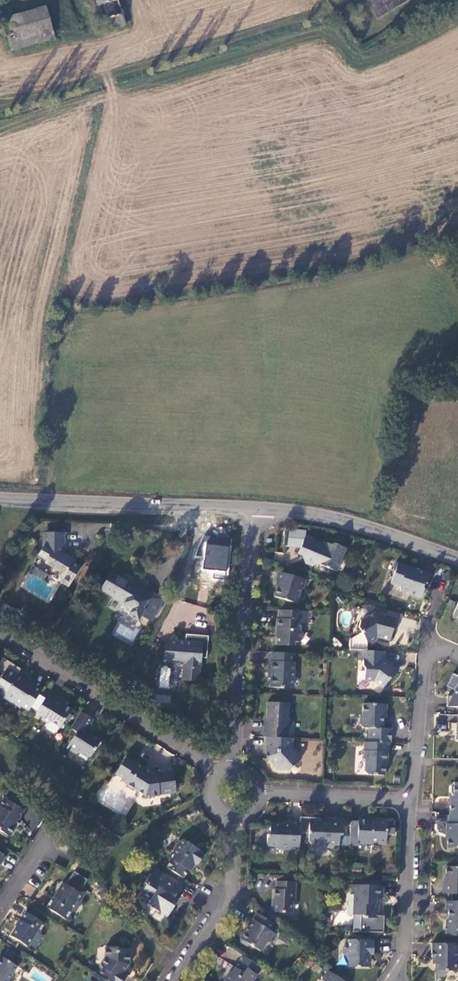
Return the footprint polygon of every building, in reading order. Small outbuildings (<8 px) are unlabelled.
[(8,17),(9,20),(18,49),(55,38),(79,31),(70,0),(65,0),(8,17)] [(103,22),(107,21),(110,30),(125,26),(118,0),(96,0),(103,22)] [(9,20),(2,22),(11,51),(18,49),(9,20)] [(71,563),(72,561),(64,556),(64,534),(46,534),(46,539),(42,539),(42,547),(38,556),(46,560),(44,564),(52,568),(50,571),(61,577),(59,581),(68,587),(79,568),(71,563)] [(311,567),(315,565),(334,573),(344,550),(333,545),(332,547),(322,543),(320,546),(303,539),(296,555),(301,557),(304,565),(311,567)] [(428,575),(394,564),(392,571),(393,574),(389,585),(398,588),(399,593),(420,599),(423,590),(421,589),(423,584),(425,585),(428,575)] [(299,590),(301,591),(304,581),(277,573),(274,582),(278,583),(273,598),(295,604),(299,590)] [(143,587),(135,582),(133,585),(125,580),(124,582),(110,574),(101,590),(123,603),(121,607),(125,609),(124,611),(139,620),(141,616),(147,619),(150,613),(155,616),(164,600),(151,593),(150,595),(142,590),(143,587)] [(3,604),(0,610),(0,613),(15,620),(19,612),(3,604)] [(391,631),(394,632),(398,618),(374,611),(373,614),(359,622),(358,629),(366,644),(368,645),(375,641),(375,638),(388,642),(391,631)] [(297,624),(303,624),(304,613),(277,612),(276,620),(275,620),(274,630),(276,630),(275,647),(286,647),(290,643),(297,644),(299,641),(300,633),(297,630),(297,624)] [(193,642),(187,642),(162,639),(160,659),(181,661),(180,680),(199,681),(201,658),(207,658),(209,636),(194,635),(193,642)] [(293,664),(292,664),(292,655),(270,654),(270,663),(268,663),(267,673),(270,673),(269,689),(282,689),(283,688),(291,688),(293,664)] [(382,662),(362,661),(362,668),(364,670),(363,682),(374,682),(381,689),(387,680),(390,680),(396,673),(382,662)] [(42,691),(34,687),(34,684),(34,682),(33,681),(33,680),(32,679),(30,679),(29,678),(28,678),(27,678),(25,678),(24,678),(22,679),(17,676),(5,695),(13,700),(15,704),(21,708),(22,705),(30,710),(42,691)] [(457,708),(457,682),(457,681),(450,697),(445,697),(445,708),(457,708)] [(155,694),(155,702),(170,703),(170,695),(155,694)] [(66,702),(57,696),(54,700),(48,696),(37,713),(44,717),(43,719),(48,722),(51,721),(61,727),(72,709),(67,706),(66,702)] [(265,728),(262,728),(262,738),(268,739),(286,740),(287,729),(290,728),(290,722),(287,720),(288,705),(266,704),(265,728)] [(368,729),(368,743),(387,744),(389,744),(390,730),(382,730),(382,719),(385,719),(386,706),(361,704),(361,716),(359,716),(359,726),(362,729),(368,729)] [(73,725),(79,730),(68,747),(78,753),(82,753),(91,758),(102,740),(87,731),(95,719),(82,711),(73,725)] [(300,761),(290,750),(291,740),(286,740),(268,739),(267,754),(271,754),(270,761),(281,773),(288,774),(300,761)] [(386,762),(387,744),(368,743),(363,743),(362,760),(364,762),(364,773),(366,776),(383,777),(384,762),(386,762)] [(157,773),(151,774),(145,771),(146,769),(127,757),(116,774),(126,780),(125,783),(127,784),(127,787),(133,791),(137,790),(147,796),(149,796),(150,797),(161,796),(160,793),(165,792),(165,794),(177,792),(174,770),(157,773),(157,772),(157,773)] [(449,816),(457,817),(457,784),(452,784),(452,786),(450,788),(450,794),(452,796),(452,803),(449,802),(449,816)] [(0,806),(0,830),(9,836),(12,834),(15,830),(15,826),(24,810),(5,798),(0,806)] [(80,799),(74,808),(83,813),(89,804),(80,799)] [(457,849),(457,817),(449,816),(446,816),(446,825),(447,825),(446,834),(446,849),(457,849)] [(338,837),(341,837),(342,820),(326,820),(326,825),(320,824),(319,823),(309,823),(307,842),(310,845),(316,845),(318,848),(335,849),(338,846),(338,837)] [(377,821),(377,822),(357,821),(357,822),(349,822),(348,847),(356,847),(357,843),(385,845),(386,821),(377,821)] [(278,850),(298,851),(299,825),(289,824),(289,826),(269,825),(269,834),(266,836),(266,847),(276,847),(278,850)] [(173,857),(166,869),(182,879),(187,871),(191,865),(194,866),(197,865),(203,857),(202,854),(183,841),(178,842),(172,852),(173,857)] [(72,847),(65,842),(62,846),(69,851),(72,847)] [(445,868),(445,884),(442,884),(442,894),(457,895),(457,868),(445,868)] [(153,870),(150,875),(161,882),(164,877),(153,870)] [(172,898),(173,899),(180,887),(164,877),(161,882),(150,875),(144,885),(145,886),(139,897),(148,903),(146,906),(158,914),(159,912),(167,917),(173,907),(168,904),(172,898)] [(291,903),(294,901),(294,883),(275,883),(274,891),(273,890),(272,906),(270,906),(270,913),(291,914),(291,903)] [(53,899),(47,908),(66,921),(72,911),(78,902),(80,904),(87,892),(77,886),(74,890),(67,885),(63,892),(58,893),(54,899),(53,899)] [(349,891),(353,895),(353,916),(359,916),(359,933),(383,934),(383,917),(376,917),(377,905),(374,905),(374,898),(381,899),(381,887),(349,886),(349,891)] [(445,902),(445,910),(447,911),(447,924),(445,924),(445,934),(447,937),(457,937),(457,902),(445,902)] [(45,925),(27,912),(12,936),(28,947),(37,932),(40,933),(45,925)] [(269,931),(273,925),(255,914),(251,921),(252,921),(244,933),(243,932),(239,939),(239,943),(246,947),(249,946),(259,952),(265,943),(268,943),(273,934),(269,932),(269,931)] [(366,968),(366,962),(370,962),(370,956),(373,956),(373,941),(348,940),(348,949),(341,955),(347,961),(347,968),(362,968),(366,968)] [(456,944),(431,944),(430,959),(434,959),(434,978),(442,978),(446,974),(446,972),(455,972),(455,960),(457,957),(457,953),(457,948),(456,948),(456,944)] [(98,977),(105,980),(125,980),(127,977),(121,974),(126,967),(129,967),(129,953),(117,952),(117,950),(105,949),(104,959),(100,965),(101,968),(102,970),(98,977)] [(19,968),(1,956),(0,958),(0,980),(10,980),(19,968)] [(260,968),(242,957),(234,969),(235,970),(232,975),(229,973),(224,980),(253,980),(256,976),(255,975),(260,968)] [(327,971),(321,980),(342,980),(327,971)]
